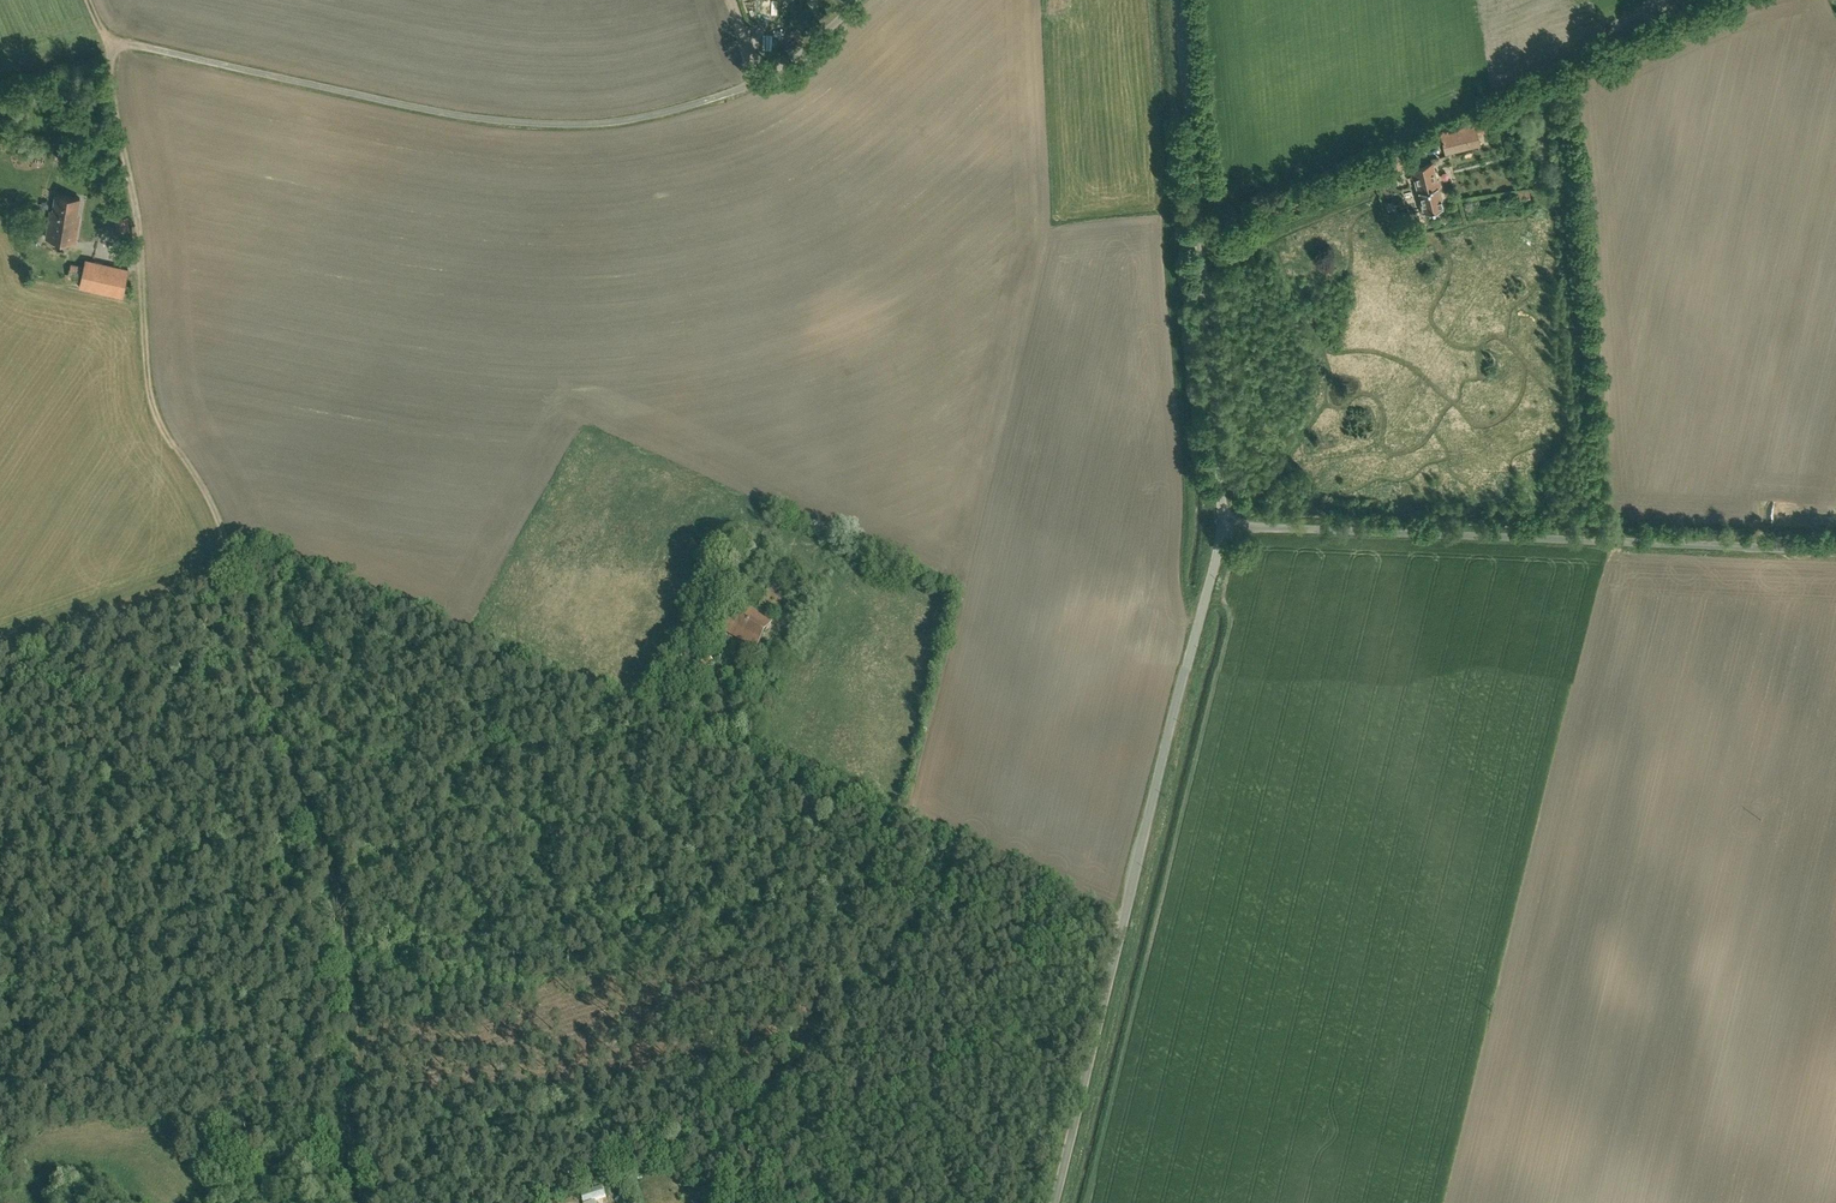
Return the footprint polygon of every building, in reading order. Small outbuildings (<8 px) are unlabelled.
[(825,19),(837,0),(820,0),(813,12),(825,19)] [(793,49),(801,42),(791,30),(783,37),(793,49)] [(1437,134),(1438,147),(1469,143),(1467,130),(1437,134)] [(76,152),(78,133),(64,132),(62,151),(76,152)] [(1433,161),(1411,166),(1422,210),(1444,205),(1433,161)] [(1527,199),(1526,187),(1513,188),(1514,200),(1527,199)] [(81,198),(53,193),(45,238),(73,243),(81,198)] [(117,217),(120,232),(132,230),(130,215),(117,217)] [(85,270),(79,299),(114,306),(118,287),(94,281),(96,273),(85,270)] [(743,576),(737,586),(751,594),(757,584),(743,576)] [(731,596),(711,629),(755,654),(774,621),(731,596)] [(599,1194),(601,1202),(609,1202),(607,1193),(599,1194)]
